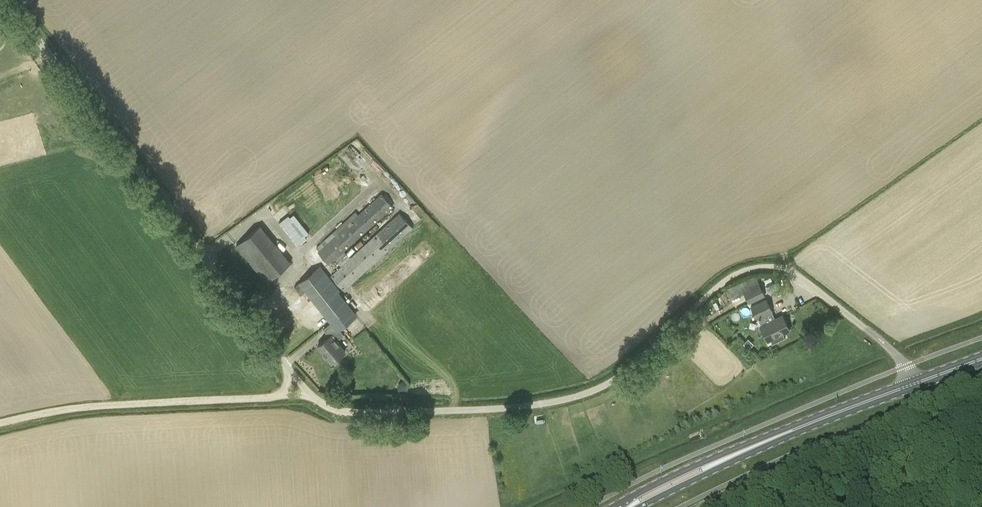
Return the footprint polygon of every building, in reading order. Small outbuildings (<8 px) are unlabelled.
[(331,276),(344,290),(413,228),(397,210),(376,229),(370,235),(373,237),(351,257),(345,250),(393,206),(382,193),(359,214),(356,211),(317,246),(320,249),(317,251),(329,264),(335,259),(341,266),(331,276)] [(261,225),(236,245),(267,282),(291,262),(261,225)] [(324,328),(330,336),(318,345),(332,362),(345,351),(337,340),(344,335),(339,329),(355,316),(337,294),(339,293),(319,267),(295,286),(301,294),(307,289),(333,321),(324,328)] [(750,303),(765,295),(755,275),(728,288),(733,299),(745,293),(750,303)] [(779,280),(767,286),(770,292),(782,286),(779,280)] [(758,317),(762,325),(761,326),(768,341),(790,331),(783,315),(770,321),(766,313),(772,311),(767,299),(752,306),(757,318),(758,317)]
